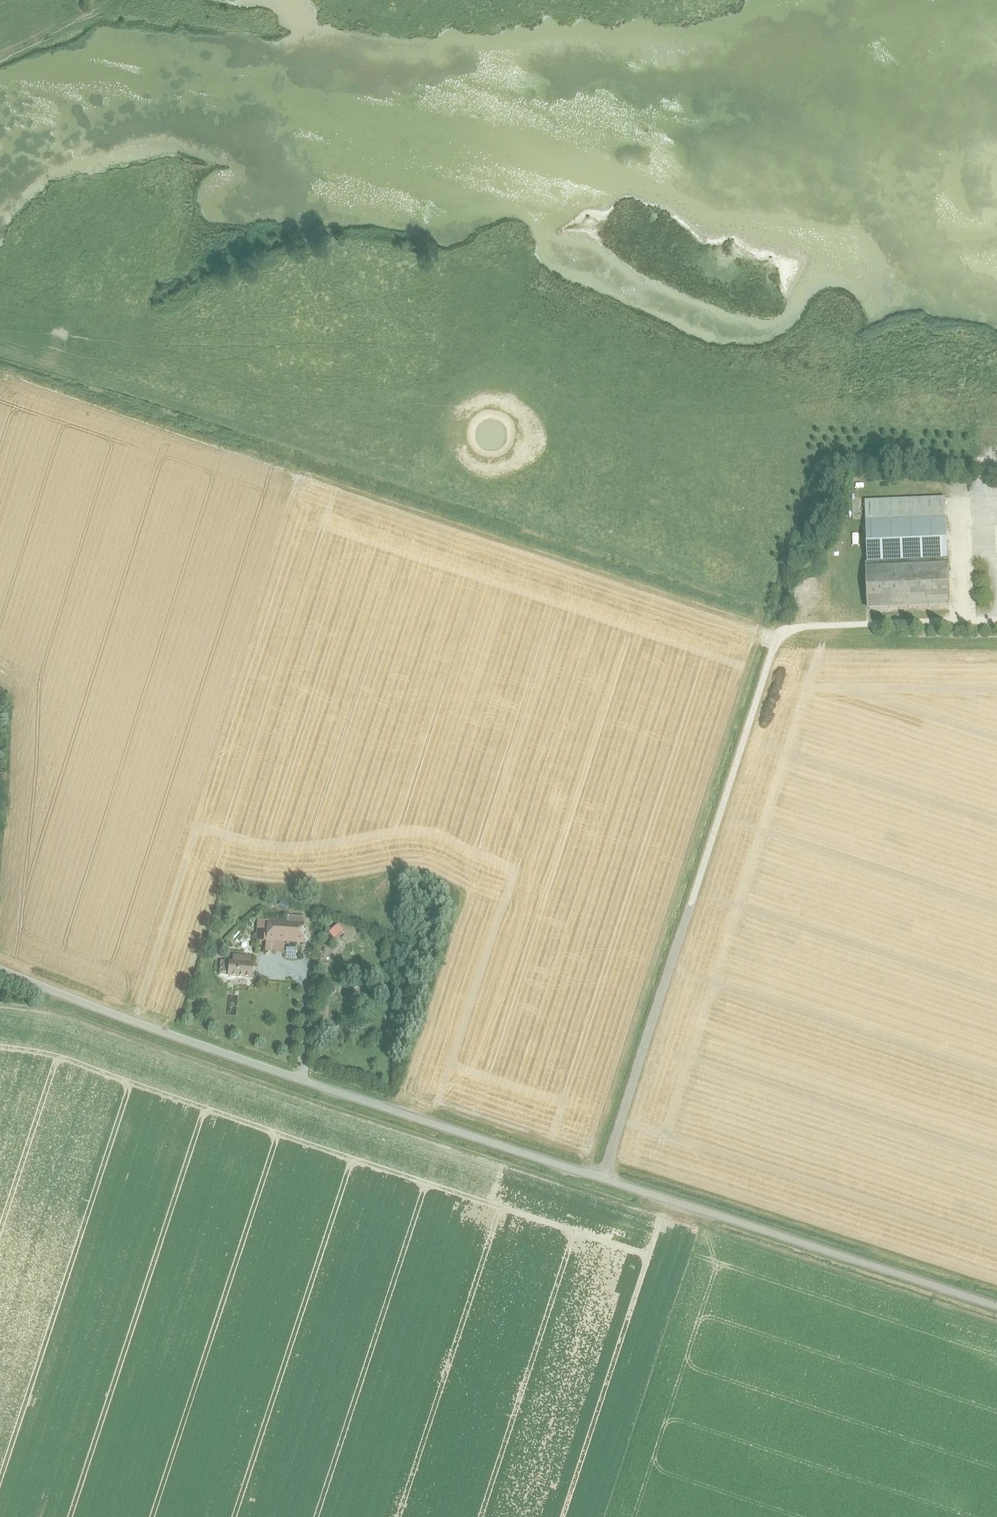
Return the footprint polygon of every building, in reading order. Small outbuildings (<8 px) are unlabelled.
[(863,502),(864,528),(944,525),(943,500),(863,502)] [(946,567),(944,525),(864,528),(865,569),(946,567)] [(865,569),(867,611),(947,609),(946,567),(865,569)] [(283,924),(302,925),(302,918),(283,917),(283,924)] [(302,925),(283,924),(257,923),(255,943),(301,946),(302,925)] [(327,934),(333,941),(343,933),(337,925),(327,934)] [(228,977),(228,978),(249,980),(251,966),(249,966),(250,959),(232,957),(231,963),(220,962),(219,976),(228,977)]
